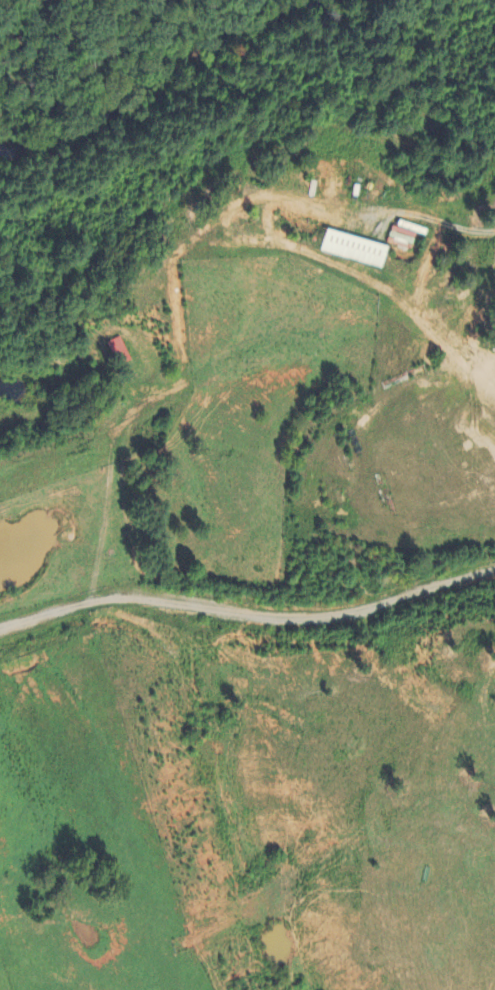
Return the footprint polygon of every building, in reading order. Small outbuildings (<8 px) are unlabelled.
[(318,253),(381,269),(386,248),(323,232),(318,253)] [(105,345),(115,367),(129,361),(118,339),(105,345)]
